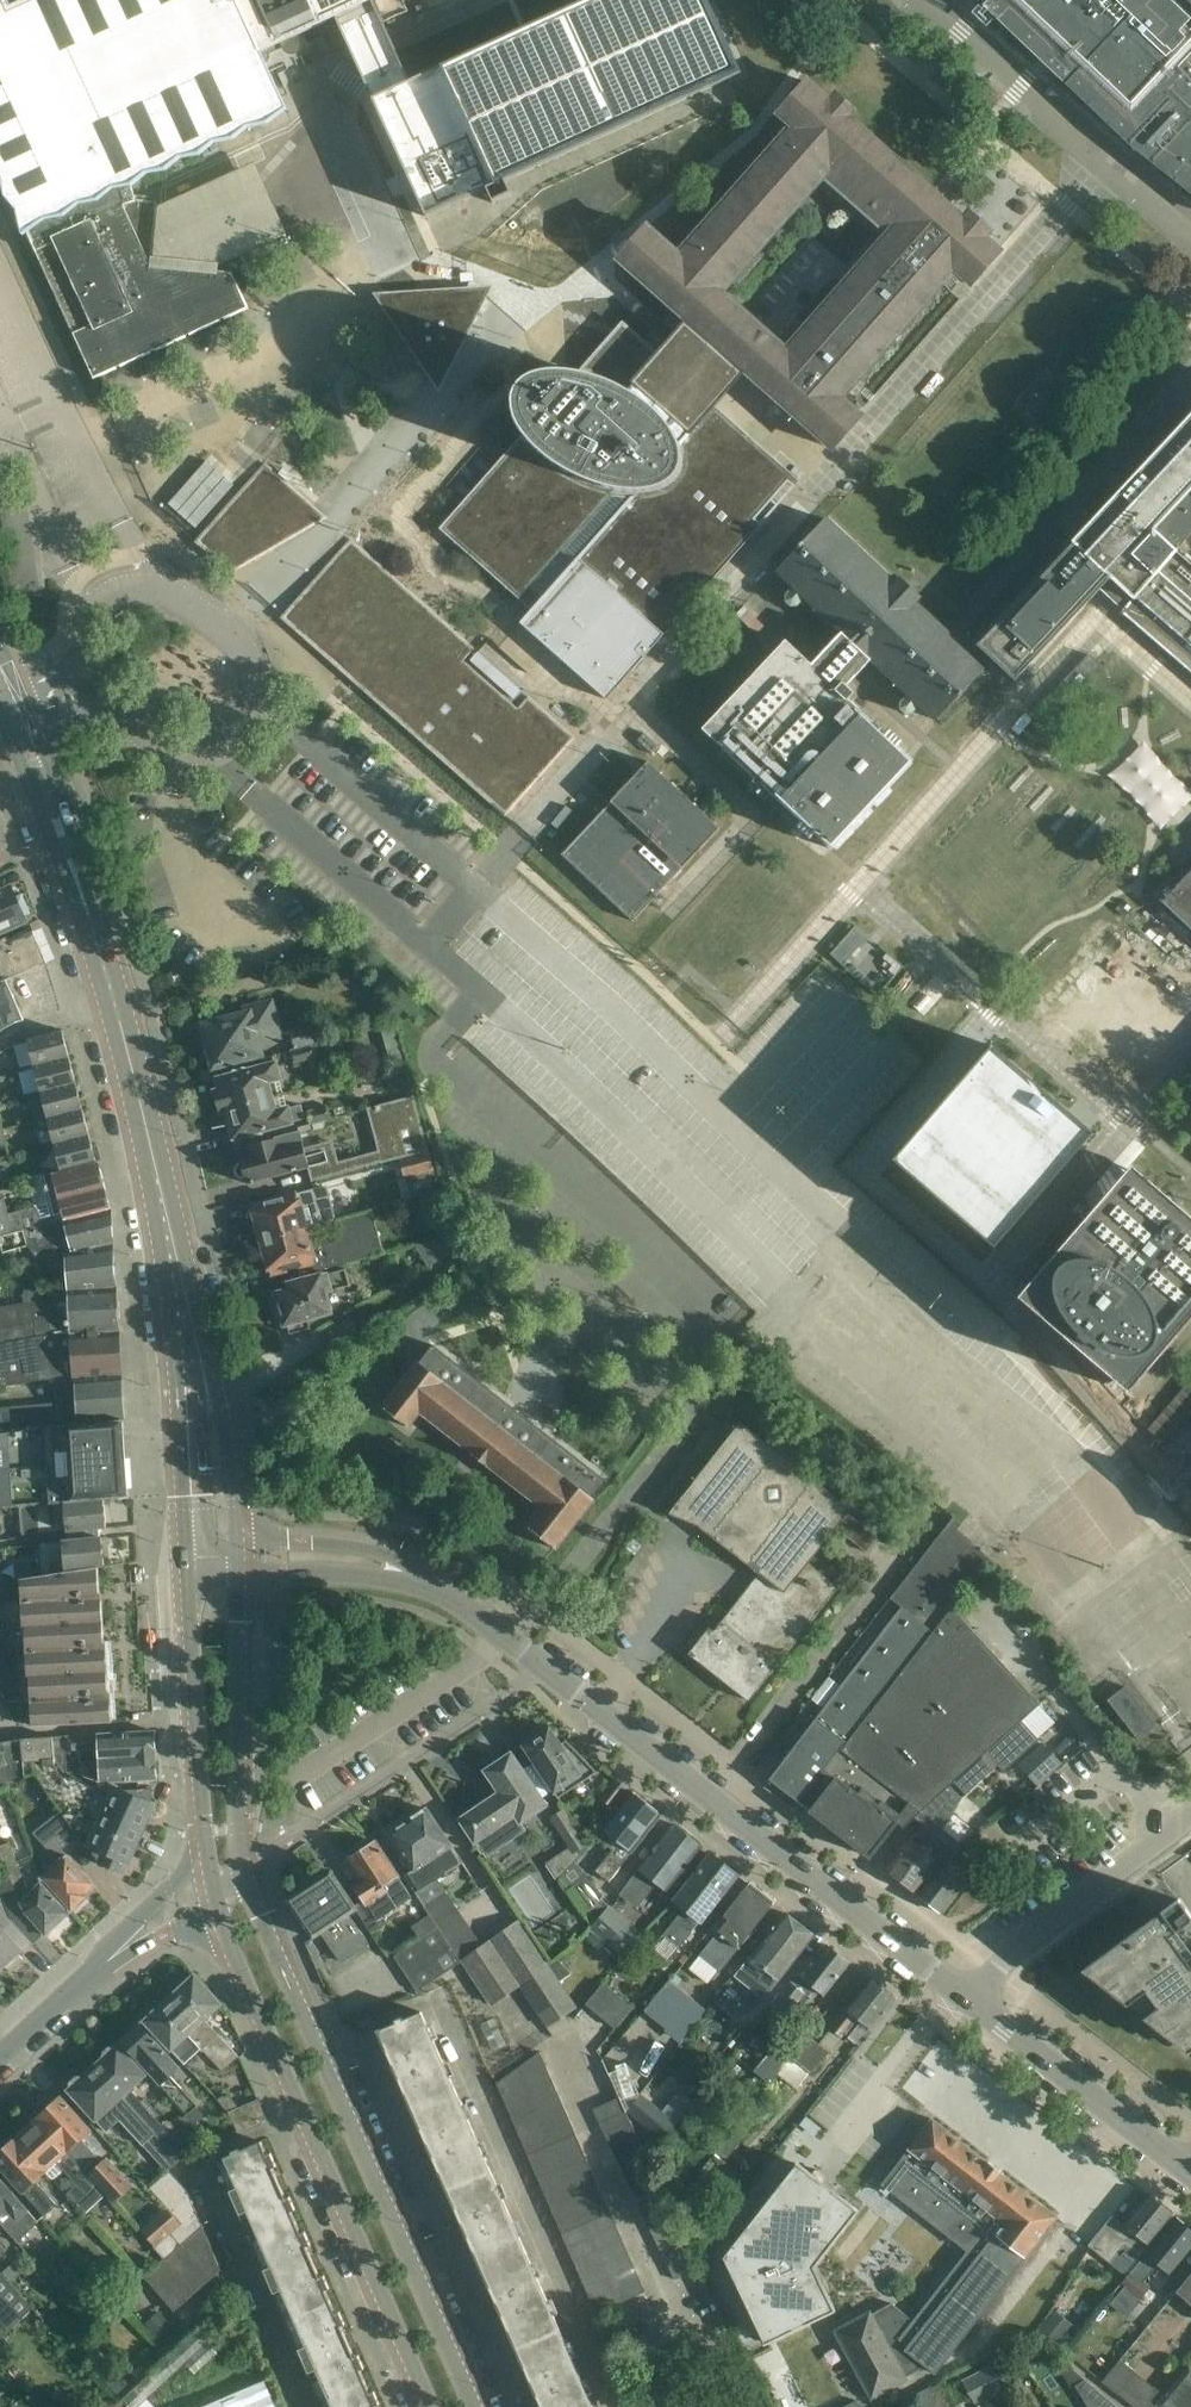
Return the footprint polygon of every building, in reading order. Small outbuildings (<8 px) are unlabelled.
[(94,378),(247,308),(231,272),(152,266),(158,202),(136,200),(130,181),(218,141),(287,109),(266,64),(268,62),(269,61),(269,60),(270,58),(270,57),(270,56),(269,54),(282,48),(283,50),(284,51),(285,52),(286,53),(287,54),(289,54),(290,55),(292,55),(294,55),(296,54),(297,54),(298,53),(299,52),(300,51),(301,50),(301,49),(302,48),(302,46),(302,45),(302,43),(302,42),(302,41),(299,35),(336,19),(346,41),(372,99),(426,217),(742,73),(708,0),(589,0),(411,81),(384,23),(374,1),(376,0),(23,0),(10,6),(8,0),(0,0),(0,173),(94,378)] [(984,7),(1131,146),(1190,194),(1190,32),(1183,25),(1188,20),(1168,0),(991,0),(984,7)] [(515,415),(517,421),(519,426),(523,433),(527,440),(448,529),(535,605),(520,623),(607,700),(759,528),(761,526),(751,518),(791,473),(716,406),(745,373),(829,447),(858,415),(840,399),(941,285),(947,290),(960,276),(968,283),(982,267),(998,250),(985,238),(989,233),(967,214),(963,219),(848,117),(852,113),(834,97),(830,101),(809,83),(780,117),(791,127),(678,254),(649,229),(620,262),(686,321),(656,354),(626,327),(584,375),(582,375),(574,374),(567,373),(560,373),(554,373),(549,373),(543,374),(538,375),(533,377),(528,380),(524,383),(520,386),(518,390),(516,394),(515,398),(514,403),(514,409),(515,415)] [(483,293),(384,299),(439,381),(456,346),(458,346),(467,329),(465,328),(483,293)] [(977,646),(1008,675),(1015,681),(1017,679),(1100,590),(1122,611),(1121,612),(1190,673),(1190,557),(1180,547),(1190,533),(1190,414),(1071,542),(1073,544),(977,646)] [(205,458),(166,503),(195,527),(202,543),(214,553),(215,555),(228,567),(327,522),(321,509),(265,461),(241,489),(205,458)] [(786,640),(702,729),(830,849),(832,847),(914,760),(877,725),(850,700),(855,694),(847,686),(873,659),(907,691),(905,692),(908,695),(900,703),(900,710),(904,714),(911,714),(919,705),(937,721),(985,669),(955,640),(954,641),(913,603),(920,596),(902,579),(895,586),(855,548),(856,547),(825,519),(777,572),(793,587),(785,596),(785,603),(789,607),(797,607),(804,598),(807,600),(808,599),(840,629),(839,630),(836,638),(812,664),(786,640)] [(349,540),(281,618),(509,815),(578,736),(528,693),(525,696),(472,650),(474,648),(349,540)] [(1041,705),(1053,716),(1101,667),(1090,655),(1041,705)] [(720,829),(648,762),(562,854),(633,922),(720,829)] [(1162,902),(1190,929),(1190,871),(1162,902)] [(26,921),(24,916),(30,914),(22,895),(15,898),(11,888),(0,893),(0,932),(26,921)] [(856,926),(830,954),(843,965),(868,937),(856,926)] [(0,941),(0,966),(6,980),(46,963),(33,932),(9,942),(7,937),(0,941)] [(16,1024),(23,1021),(6,980),(0,966),(0,1033),(16,1024)] [(221,1022),(205,1027),(210,1045),(207,1048),(205,1051),(205,1055),(207,1059),(210,1061),(214,1061),(215,1065),(264,1053),(262,1041),(266,1040),(278,1037),(272,1015),(269,1016),(252,1020),(251,1014),(241,1017),(237,1018),(236,1016),(223,1020),(220,1021),(221,1022)] [(292,1029),(297,1050),(311,1046),(311,1045),(315,1044),(310,1024),(292,1029)] [(33,1065),(68,1056),(62,1031),(26,1040),(33,1065)] [(311,1046),(297,1050),(291,1051),(294,1064),(314,1058),(311,1046)] [(992,1046),(894,1160),(995,1247),(1093,1133),(1090,1130),(1069,1112),(992,1046)] [(68,1056),(33,1065),(34,1067),(18,1071),(24,1095),(75,1081),(68,1056)] [(216,1091),(221,1110),(270,1097),(266,1082),(278,1078),(274,1065),(241,1072),(218,1079),(221,1090),(216,1091)] [(44,1103),(47,1116),(82,1106),(75,1081),(24,1095),(25,1096),(28,1095),(32,1107),(44,1103)] [(413,1096),(367,1108),(367,1111),(369,1110),(369,1109),(375,1108),(376,1111),(381,1110),(390,1144),(379,1147),(379,1146),(377,1146),(379,1152),(382,1163),(428,1151),(425,1140),(413,1096)] [(270,1097),(221,1110),(225,1127),(231,1126),(234,1138),(303,1119),(300,1106),(275,1113),(270,1097)] [(54,1142),(88,1133),(82,1106),(47,1116),(54,1142)] [(330,1120),(327,1106),(306,1112),(309,1125),(330,1120)] [(237,1167),(236,1169),(236,1171),(237,1173),(238,1175),(239,1177),(241,1178),(243,1178),(245,1178),(247,1184),(270,1177),(307,1167),(311,1182),(381,1163),(382,1163),(379,1152),(338,1163),(332,1142),(304,1149),(300,1132),(260,1143),(237,1149),(241,1163),(239,1164),(238,1165),(237,1167)] [(88,1133),(54,1142),(63,1171),(96,1162),(88,1133)] [(435,1173),(430,1152),(398,1160),(404,1181),(435,1173)] [(0,1199),(0,1235),(110,1207),(98,1162),(96,1162),(63,1171),(54,1173),(54,1170),(27,1176),(31,1194),(34,1206),(8,1212),(4,1198),(0,1199)] [(1131,1164),(1018,1297),(1129,1392),(1190,1320),(1190,1216),(1131,1164)] [(4,1169),(0,1170),(0,1185),(10,1181),(4,1169)] [(262,1241),(306,1229),(335,1221),(326,1189),(309,1194),(308,1192),(253,1207),(258,1225),(253,1226),(257,1242),(262,1241)] [(110,1207),(0,1235),(0,1248),(1,1252),(56,1238),(54,1231),(67,1227),(73,1250),(113,1244),(111,1209),(110,1207)] [(326,1243),(311,1247),(306,1229),(262,1241),(257,1242),(262,1258),(266,1257),(271,1274),(299,1266),(302,1276),(384,1255),(372,1212),(335,1221),(340,1240),(326,1244),(326,1243)] [(458,1250),(454,1236),(417,1246),(429,1267),(444,1259),(444,1258),(458,1250)] [(69,1290),(115,1287),(113,1244),(73,1250),(38,1259),(39,1274),(54,1272),(68,1271),(69,1290)] [(280,1306),(276,1307),(280,1321),(284,1320),(285,1325),(287,1324),(290,1335),(313,1328),(310,1318),(330,1312),(325,1293),(350,1286),(345,1268),(312,1277),(289,1283),(291,1290),(276,1294),(280,1306)] [(69,1290),(40,1291),(40,1293),(31,1293),(21,1296),(22,1304),(0,1307),(0,1343),(27,1338),(43,1335),(45,1335),(60,1334),(118,1331),(115,1287),(69,1290)] [(43,1335),(27,1338),(0,1343),(0,1386),(47,1378),(55,1377),(121,1374),(118,1331),(60,1334),(43,1335)] [(606,1481),(437,1347),(422,1366),(417,1362),(382,1407),(408,1428),(420,1413),(541,1507),(526,1526),(555,1549),(594,1500),(592,1498),(606,1481)] [(0,1407),(0,1431),(59,1424),(120,1422),(124,1422),(121,1374),(55,1377),(55,1380),(57,1402),(0,1407)] [(1148,1429),(1166,1444),(1190,1415),(1190,1379),(1148,1429)] [(120,1422),(59,1424),(0,1431),(0,1509),(15,1507),(15,1508),(21,1507),(31,1506),(87,1500),(129,1497),(128,1495),(122,1496),(121,1490),(125,1489),(120,1422)] [(715,1631),(709,1627),(688,1654),(748,1701),(838,1587),(809,1563),(836,1528),(848,1513),(851,1509),(814,1480),(816,1477),(807,1470),(805,1472),(741,1422),(668,1515),(700,1526),(760,1574),(715,1631)] [(31,1506),(21,1507),(23,1535),(24,1535),(62,1531),(63,1540),(41,1543),(43,1575),(98,1567),(104,1566),(101,1528),(106,1527),(104,1499),(87,1501),(87,1500),(31,1506)] [(866,1551),(877,1537),(848,1513),(836,1528),(866,1551)] [(780,1765),(769,1779),(799,1802),(862,1721),(951,1607),(952,1607),(962,1593),(990,1558),(957,1529),(962,1524),(960,1521),(956,1518),(909,1578),(892,1599),(901,1607),(876,1640),(872,1637),(851,1664),(855,1667),(823,1708),(820,1706),(798,1735),(797,1734),(783,1753),(777,1761),(780,1765)] [(25,1626),(26,1629),(103,1625),(102,1600),(100,1600),(98,1567),(43,1575),(21,1579),(24,1627),(25,1626)] [(862,1721),(799,1802),(869,1857),(884,1838),(897,1822),(903,1827),(916,1816),(921,1812),(987,1752),(1021,1721),(1040,1704),(952,1607),(951,1607),(862,1721)] [(8,1637),(3,1624),(0,1625),(0,1640),(8,1637)] [(30,1676),(30,1678),(108,1674),(106,1649),(104,1649),(103,1625),(26,1629),(28,1676),(30,1676)] [(30,1678),(32,1726),(112,1722),(111,1699),(109,1699),(108,1674),(30,1678)] [(1107,1700),(1138,1740),(1157,1725),(1126,1685),(1107,1700)] [(921,1812),(916,1816),(923,1823),(925,1821),(942,1806),(951,1816),(952,1816),(953,1814),(963,1797),(998,1765),(1004,1772),(1039,1740),(1021,1721),(987,1752),(921,1812)] [(534,1737),(522,1745),(535,1765),(552,1790),(558,1798),(559,1798),(595,1773),(596,1773),(597,1772),(565,1740),(564,1741),(560,1744),(549,1727),(547,1728),(542,1726),(541,1726),(534,1731),(534,1737)] [(130,1733),(64,1736),(65,1750),(80,1749),(80,1750),(98,1749),(99,1755),(99,1759),(88,1760),(99,1760),(99,1755),(109,1755),(110,1760),(123,1760),(123,1754),(128,1754),(128,1756),(155,1755),(154,1731),(130,1733)] [(25,1778),(23,1762),(66,1758),(65,1750),(64,1736),(21,1739),(0,1742),(0,1788),(25,1778)] [(1043,1744),(1020,1765),(1037,1785),(1060,1764),(1043,1744)] [(1085,1744),(1059,1766),(1076,1787),(1102,1766),(1085,1744)] [(518,1801),(535,1789),(511,1753),(484,1771),(498,1792),(501,1791),(511,1805),(515,1802),(517,1804),(520,1803),(518,1801)] [(99,1760),(88,1760),(89,1775),(99,1774),(100,1782),(156,1779),(155,1755),(128,1756),(128,1754),(123,1754),(123,1760),(110,1760),(109,1755),(99,1755),(99,1760)] [(92,1786),(66,1772),(66,1758),(23,1762),(25,1778),(37,1773),(64,1814),(67,1812),(69,1806),(79,1812),(92,1786)] [(60,1810),(33,1832),(55,1855),(50,1859),(56,1866),(42,1879),(55,1893),(71,1910),(74,1908),(77,1912),(89,1901),(85,1897),(87,1896),(87,1895),(95,1887),(79,1869),(62,1851),(79,1836),(64,1814),(37,1773),(36,1773),(60,1810)] [(629,1789),(616,1778),(600,1799),(613,1809),(629,1789)] [(143,1836),(145,1833),(142,1831),(147,1819),(150,1820),(155,1809),(153,1807),(154,1805),(151,1804),(151,1789),(101,1791),(92,1786),(79,1812),(85,1815),(84,1817),(99,1824),(98,1827),(136,1845),(140,1835),(143,1836)] [(520,1824),(546,1806),(540,1797),(535,1789),(518,1801),(520,1803),(517,1804),(515,1802),(511,1805),(501,1791),(498,1792),(459,1819),(472,1839),(475,1844),(476,1843),(486,1858),(526,1831),(520,1824)] [(661,1815),(632,1791),(601,1830),(612,1839),(606,1845),(613,1851),(596,1872),(608,1882),(661,1815)] [(102,1863),(120,1871),(124,1861),(127,1863),(129,1858),(133,1857),(135,1852),(134,1849),(136,1845),(98,1827),(99,1824),(84,1817),(85,1815),(79,1812),(69,1806),(67,1812),(78,1827),(93,1835),(89,1844),(96,1848),(94,1854),(102,1863)] [(900,1853),(887,1870),(914,1892),(925,1878),(941,1860),(949,1853),(956,1846),(963,1841),(974,1831),(975,1832),(975,1831),(960,1843),(959,1843),(957,1841),(941,1830),(946,1824),(952,1817),(951,1816),(942,1806),(925,1821),(923,1823),(922,1825),(908,1842),(906,1841),(898,1852),(900,1853)] [(411,1819),(389,1833),(402,1853),(412,1868),(412,1869),(407,1873),(419,1890),(415,1892),(424,1907),(434,1923),(457,1908),(438,1879),(462,1864),(439,1829),(426,1809),(425,1810),(424,1809),(423,1809),(418,1807),(411,1811),(411,1817),(410,1818),(411,1819)] [(586,1844),(563,1810),(551,1818),(570,1847),(546,1863),(558,1880),(577,1860),(580,1855),(577,1851),(586,1844)] [(673,1824),(638,1869),(618,1894),(637,1909),(656,1884),(666,1892),(702,1847),(673,1824)] [(928,1881),(918,1895),(941,1913),(966,1881),(957,1874),(966,1865),(963,1861),(984,1843),(975,1832),(974,1831),(963,1841),(956,1846),(949,1853),(941,1860),(925,1878),(928,1881)] [(360,1852),(348,1860),(361,1880),(362,1882),(355,1887),(363,1899),(354,1905),(356,1909),(372,1933),(387,1923),(383,1917),(396,1908),(412,1898),(397,1875),(388,1862),(375,1842),(372,1844),(371,1844),(367,1842),(367,1841),(359,1846),(360,1846),(360,1851),(360,1852)] [(0,1846),(0,1852),(9,1876),(0,1880),(0,1892),(2,1897),(11,1920),(16,1925),(18,1927),(29,1918),(45,1935),(56,1925),(59,1929),(69,1919),(66,1915),(68,1913),(41,1884),(31,1893),(9,1842),(0,1846)] [(737,1874),(712,1854),(674,1901),(683,1908),(663,1935),(679,1948),(700,1921),(737,1874)] [(347,1915),(356,1909),(354,1905),(345,1891),(332,1871),(287,1900),(312,1938),(321,1933),(341,1962),(367,1944),(347,1915)] [(603,1893),(586,1874),(569,1889),(586,1908),(603,1893)] [(720,1970),(759,1922),(774,1903),(773,1903),(772,1904),(749,1886),(750,1885),(749,1884),(734,1902),(723,1916),(728,1920),(701,1954),(719,1969),(720,1970)] [(4,1970),(6,1967),(10,1972),(24,1960),(20,1955),(23,1952),(6,1934),(16,1925),(11,1920),(2,1897),(0,1899),(0,1966),(4,1970)] [(587,1918),(594,1923),(589,1929),(623,1958),(643,1932),(628,1920),(611,1906),(601,1898),(586,1917),(587,1918)] [(1169,1936),(1190,1920),(1190,1917),(1178,1899),(1160,1912),(1161,1913),(1155,1917),(1154,1916),(1081,1970),(1126,2005),(1145,1991),(1157,2007),(1142,2018),(1187,2053),(1190,2051),(1190,1967),(1169,1936)] [(813,1935),(786,1913),(776,1927),(774,1925),(772,1928),(773,1929),(761,1945),(736,1978),(763,1999),(813,1935)] [(519,1919),(462,1959),(492,2003),(519,1985),(521,1986),(548,2028),(578,2006),(573,1999),(561,1982),(561,1981),(550,1966),(549,1964),(519,1919)] [(461,1962),(438,1926),(437,1927),(393,1956),(416,1991),(461,1962)] [(389,1943),(383,1947),(390,1958),(401,1951),(397,1944),(389,1943)] [(849,1963),(826,1945),(815,1959),(811,1956),(797,1974),(771,2005),(788,2019),(809,1994),(806,1992),(812,1985),(824,1995),(849,1963)] [(701,1954),(690,1968),(708,1983),(719,1969),(701,1954)] [(557,1959),(549,1964),(550,1966),(561,1981),(572,1973),(557,1959)] [(181,1987),(169,1998),(219,2052),(228,2044),(204,2019),(221,2004),(194,1974),(194,1975),(190,1978),(187,1978),(187,1977),(180,1983),(181,1987)] [(854,1998),(830,2028),(841,2037),(843,2034),(858,2047),(887,2010),(895,2000),(869,1979),(854,1998)] [(705,2012),(667,1981),(645,2009),(683,2039),(705,2012)] [(586,2004),(601,2016),(618,1996),(603,1983),(594,1994),(586,2004)] [(601,2016),(615,2029),(633,2008),(618,1996),(601,2016)] [(148,2017),(144,2021),(183,2064),(200,2048),(201,2050),(221,2073),(230,2065),(219,2052),(169,1998),(157,2009),(154,2008),(154,2007),(147,2013),(148,2014),(148,2017)] [(456,2091),(421,2012),(403,2020),(401,2017),(394,2020),(395,2023),(380,2030),(379,2029),(376,2030),(411,2111),(456,2091)] [(129,2035),(121,2041),(188,2115),(197,2124),(206,2116),(197,2106),(199,2105),(172,2075),(180,2067),(140,2024),(138,2026),(135,2025),(128,2030),(129,2035)] [(792,2055),(771,2083),(772,2083),(791,2058),(807,2071),(812,2074),(829,2052),(808,2035),(792,2056),(792,2055)] [(755,2070),(770,2083),(792,2055),(776,2043),(755,2070)] [(228,2044),(219,2052),(230,2065),(239,2057),(228,2044)] [(103,2058),(93,2067),(179,2161),(190,2151),(170,2127),(167,2130),(158,2118),(160,2116),(144,2098),(141,2101),(131,2090),(146,2076),(118,2045),(114,2048),(110,2048),(103,2054),(103,2058)] [(540,2051),(518,2067),(523,2078),(547,2068),(540,2051)] [(167,2172),(169,2170),(179,2161),(93,2067),(84,2076),(79,2076),(72,2082),(72,2086),(68,2090),(96,2121),(97,2120),(108,2132),(120,2120),(167,2172)] [(518,2067),(496,2083),(504,2100),(528,2090),(523,2078),(518,2067)] [(547,2068),(523,2078),(528,2090),(529,2092),(553,2081),(547,2068)] [(553,2081),(529,2092),(534,2104),(534,2105),(559,2094),(553,2081)] [(528,2090),(504,2100),(510,2114),(534,2104),(529,2092),(528,2090)] [(490,2170),(456,2091),(411,2111),(445,2189),(490,2170)] [(559,2094),(534,2105),(540,2117),(540,2118),(564,2107),(559,2094)] [(223,2095),(218,2101),(229,2112),(238,2132),(262,2122),(267,2119),(258,2099),(257,2100),(239,2107),(228,2095),(226,2097),(223,2095)] [(48,2108),(38,2117),(90,2174),(103,2188),(115,2203),(134,2185),(108,2158),(102,2163),(80,2140),(91,2130),(77,2114),(61,2097),(58,2099),(53,2098),(53,2097),(46,2103),(47,2104),(47,2106),(48,2108)] [(619,2097),(593,2109),(600,2123),(625,2111),(619,2097)] [(534,2104),(510,2114),(516,2128),(540,2117),(534,2105),(534,2104)] [(640,2121),(662,2138),(675,2122),(654,2104),(640,2121)] [(564,2107),(540,2118),(546,2130),(546,2131),(570,2121),(564,2107)] [(625,2111),(600,2123),(606,2136),(632,2124),(625,2111)] [(18,2136),(16,2138),(35,2159),(47,2172),(53,2179),(63,2169),(77,2184),(67,2194),(80,2209),(85,2214),(105,2195),(114,2204),(115,2203),(103,2188),(90,2174),(38,2117),(28,2127),(23,2125),(16,2131),(17,2131),(18,2136)] [(540,2117),(516,2128),(522,2141),(546,2130),(540,2118),(540,2117)] [(1057,2216),(931,2119),(880,2184),(965,2250),(910,2320),(890,2304),(868,2316),(867,2314),(834,2334),(872,2400),(905,2381),(904,2378),(925,2366),(935,2372),(1057,2216)] [(570,2121),(546,2131),(551,2144),(576,2133),(570,2121)] [(632,2124),(606,2136),(612,2150),(638,2137),(632,2124)] [(546,2130),(522,2141),(527,2155),(551,2144),(546,2131),(546,2130)] [(576,2133),(551,2144),(557,2158),(582,2147),(576,2133)] [(731,2135),(716,2153),(726,2161),(741,2143),(731,2135)] [(638,2137),(612,2150),(619,2163),(644,2150),(638,2137)] [(0,2153),(0,2167),(9,2177),(45,2216),(57,2205),(36,2181),(47,2172),(35,2159),(16,2138),(13,2140),(9,2139),(8,2138),(2,2144),(2,2145),(3,2149),(0,2153)] [(267,2155),(261,2141),(240,2150),(239,2149),(231,2152),(232,2154),(216,2161),(251,2242),(296,2222),(291,2211),(295,2209),(290,2196),(286,2198),(272,2168),(276,2166),(271,2153),(267,2155)] [(551,2144),(527,2155),(533,2168),(557,2158),(551,2144)] [(582,2147),(557,2158),(563,2171),(587,2160),(582,2147)] [(644,2150),(619,2163),(625,2176),(648,2165),(651,2164),(644,2150)] [(557,2158),(533,2168),(539,2181),(563,2171),(557,2158)] [(587,2160),(563,2171),(569,2184),(593,2173),(587,2160)] [(796,2164),(723,2256),(765,2342),(833,2309),(813,2267),(857,2211),(796,2164)] [(648,2165),(625,2176),(631,2189),(655,2178),(648,2165)] [(150,2187),(150,2188),(180,2221),(194,2209),(184,2187),(169,2170),(167,2172),(150,2187)] [(524,2249),(490,2170),(445,2189),(480,2268),(524,2249)] [(563,2171),(539,2181),(545,2195),(569,2184),(563,2171)] [(593,2173),(569,2184),(575,2197),(599,2186),(593,2173)] [(655,2178),(631,2189),(638,2203),(661,2191),(655,2178)] [(16,2241),(17,2241),(28,2231),(39,2221),(3,2182),(0,2180),(0,2223),(16,2241)] [(569,2184),(545,2195),(550,2208),(575,2197),(569,2184)] [(599,2186),(575,2197),(580,2210),(605,2200),(599,2186)] [(661,2191),(638,2203),(644,2215),(667,2204),(661,2191)] [(1174,2216),(1147,2194),(1119,2228),(1109,2219),(1087,2245),(1109,2263),(1124,2244),(1140,2257),(1174,2216)] [(575,2197),(550,2208),(556,2221),(580,2210),(575,2197)] [(605,2200),(580,2210),(586,2223),(611,2213),(605,2200)] [(165,2204),(151,2218),(152,2219),(140,2230),(154,2245),(180,2221),(165,2204)] [(667,2204),(644,2215),(650,2228),(674,2217),(667,2204)] [(163,2259),(183,2240),(201,2224),(194,2209),(180,2221),(154,2245),(154,2246),(153,2247),(163,2258),(163,2259)] [(580,2210),(556,2221),(562,2234),(586,2223),(580,2210)] [(611,2213),(586,2223),(592,2237),(616,2226),(611,2213)] [(674,2217),(650,2228),(656,2241),(680,2230),(676,2221),(674,2217)] [(1121,2283),(1141,2300),(1152,2287),(1144,2281),(1158,2264),(1170,2274),(1185,2256),(1190,2248),(1190,2230),(1175,2217),(1160,2236),(1146,2253),(1121,2283)] [(301,2233),(296,2222),(251,2242),(285,2321),(330,2301),(325,2290),(329,2288),(324,2275),(320,2277),(306,2246),(311,2244),(305,2232),(301,2233)] [(586,2223),(562,2234),(568,2247),(592,2237),(586,2223)] [(186,2259),(207,2283),(221,2270),(201,2224),(183,2240),(193,2252),(186,2259)] [(616,2226),(592,2237),(598,2250),(622,2239),(616,2226)] [(680,2230),(656,2241),(662,2254),(686,2243),(680,2230)] [(592,2237),(568,2247),(573,2261),(598,2250),(592,2237)] [(622,2239),(598,2250),(603,2263),(628,2252),(622,2239)] [(161,2261),(192,2296),(207,2283),(186,2259),(193,2252),(183,2240),(161,2261)] [(559,2328),(524,2249),(480,2268),(514,2347),(559,2328)] [(598,2250),(573,2261),(579,2274),(603,2263),(598,2250)] [(628,2252),(603,2263),(609,2276),(634,2265),(628,2252)] [(161,2261),(143,2277),(174,2312),(192,2296),(161,2261)] [(603,2263),(579,2274),(585,2287),(609,2276),(603,2263)] [(634,2265),(609,2276),(615,2289),(639,2278),(634,2265)] [(1175,2292),(1190,2305),(1190,2273),(1175,2292)] [(1,2274),(0,2274),(0,2321),(9,2331),(33,2309),(1,2274)] [(609,2276),(585,2287),(590,2300),(615,2289),(609,2276)] [(639,2278),(615,2289),(621,2303),(645,2292),(639,2278)] [(615,2289),(590,2300),(596,2313),(621,2303),(615,2289)] [(320,2401),(365,2381),(360,2369),(364,2368),(358,2355),(354,2357),(341,2326),(345,2324),(339,2311),(335,2313),(330,2301),(285,2321),(320,2401)] [(160,2310),(145,2324),(158,2339),(174,2326),(160,2310)] [(1073,2325),(1055,2310),(1039,2330),(1057,2345),(1073,2325)] [(559,2328),(514,2347),(540,2406),(592,2406),(593,2406),(559,2328)] [(1160,2398),(1164,2394),(1120,2360),(1131,2347),(1130,2346),(1105,2377),(1101,2382),(1134,2406),(1153,2406),(1155,2405),(1160,2398)] [(995,2378),(1002,2389),(996,2376),(1013,2367),(1008,2357),(989,2367),(995,2378)] [(1155,2405),(1158,2406),(1190,2406),(1190,2367),(1188,2365),(1164,2394),(1160,2398),(1159,2399),(1155,2405)] [(1002,2389),(995,2378),(989,2367),(963,2380),(975,2404),(1003,2390),(1002,2389)] [(1071,2368),(1061,2374),(1070,2386),(1074,2384),(1090,2406),(1117,2406),(1071,2368)] [(266,2380),(203,2406),(277,2406),(266,2380)] [(320,2401),(323,2406),(376,2406),(380,2404),(374,2391),(370,2393),(365,2381),(320,2401)] [(942,2381),(930,2386),(934,2393),(932,2394),(939,2406),(952,2406),(956,2405),(948,2387),(945,2388),(942,2381)]
